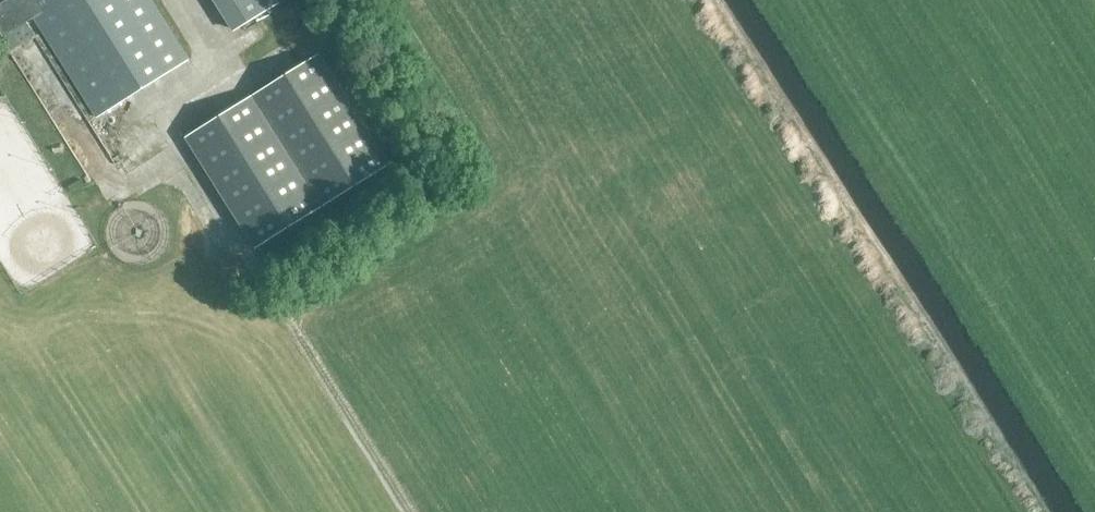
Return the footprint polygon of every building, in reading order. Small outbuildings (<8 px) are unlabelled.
[(4,36),(13,50),(35,36),(26,22),(34,17),(97,117),(187,60),(150,0),(7,0),(0,4),(0,29),(4,36)] [(276,0),(218,0),(237,29),(278,3),(276,0)] [(389,165),(319,54),(186,137),(255,248),(389,165)] [(80,110),(51,71),(39,80),(30,67),(23,72),(61,124),(80,110)]
